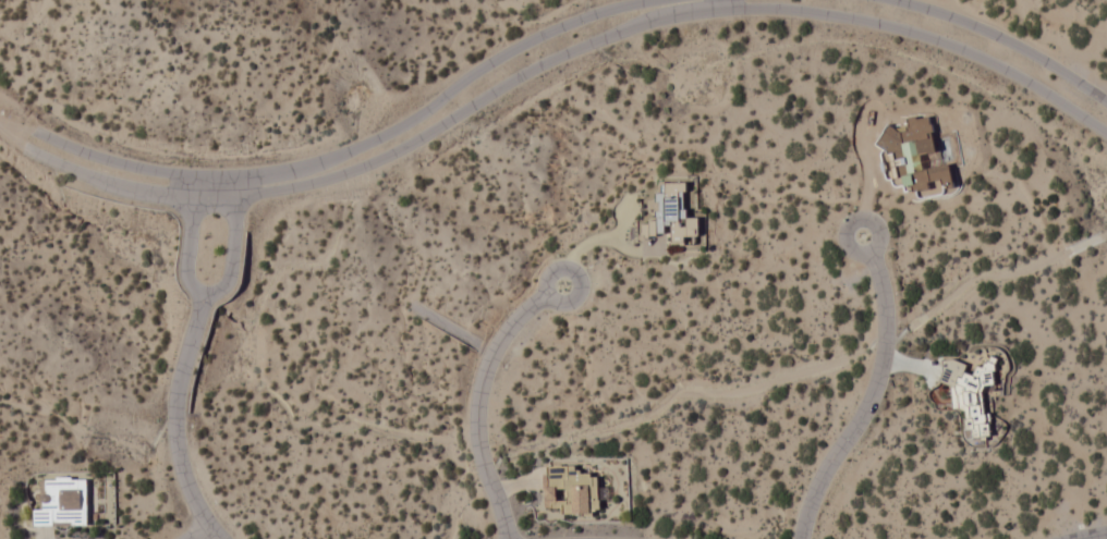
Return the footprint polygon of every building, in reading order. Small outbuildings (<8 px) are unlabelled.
[(685,182),(658,182),(658,200),(651,200),(652,221),(641,221),(641,235),(668,234),(668,240),(699,239),(698,217),(686,217),(685,182)] [(990,438),(991,430),(983,386),(993,385),(996,356),(975,364),(974,373),(967,372),(965,362),(946,360),(942,360),(940,383),(948,384),(953,409),(962,410),(966,430),(972,431),(973,439),(979,440),(990,438)] [(576,464),(544,464),(544,508),(561,508),(561,513),(598,513),(598,473),(576,473),(576,464)] [(85,525),(85,478),(40,478),(40,508),(32,508),(32,524),(85,525)]
